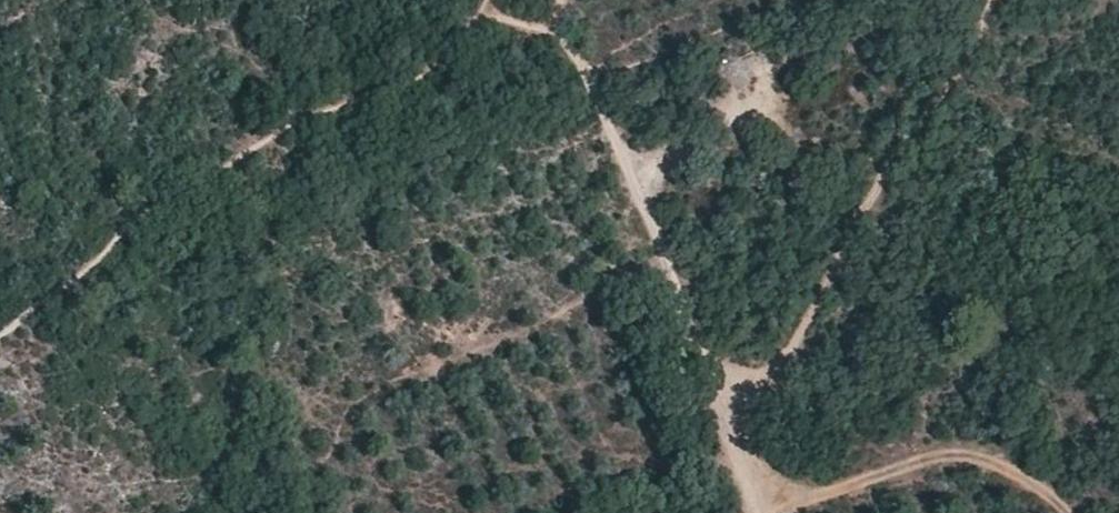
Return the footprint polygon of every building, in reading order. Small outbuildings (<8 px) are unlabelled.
[(737,94),(774,73),(758,45),(721,65),(737,94)]
